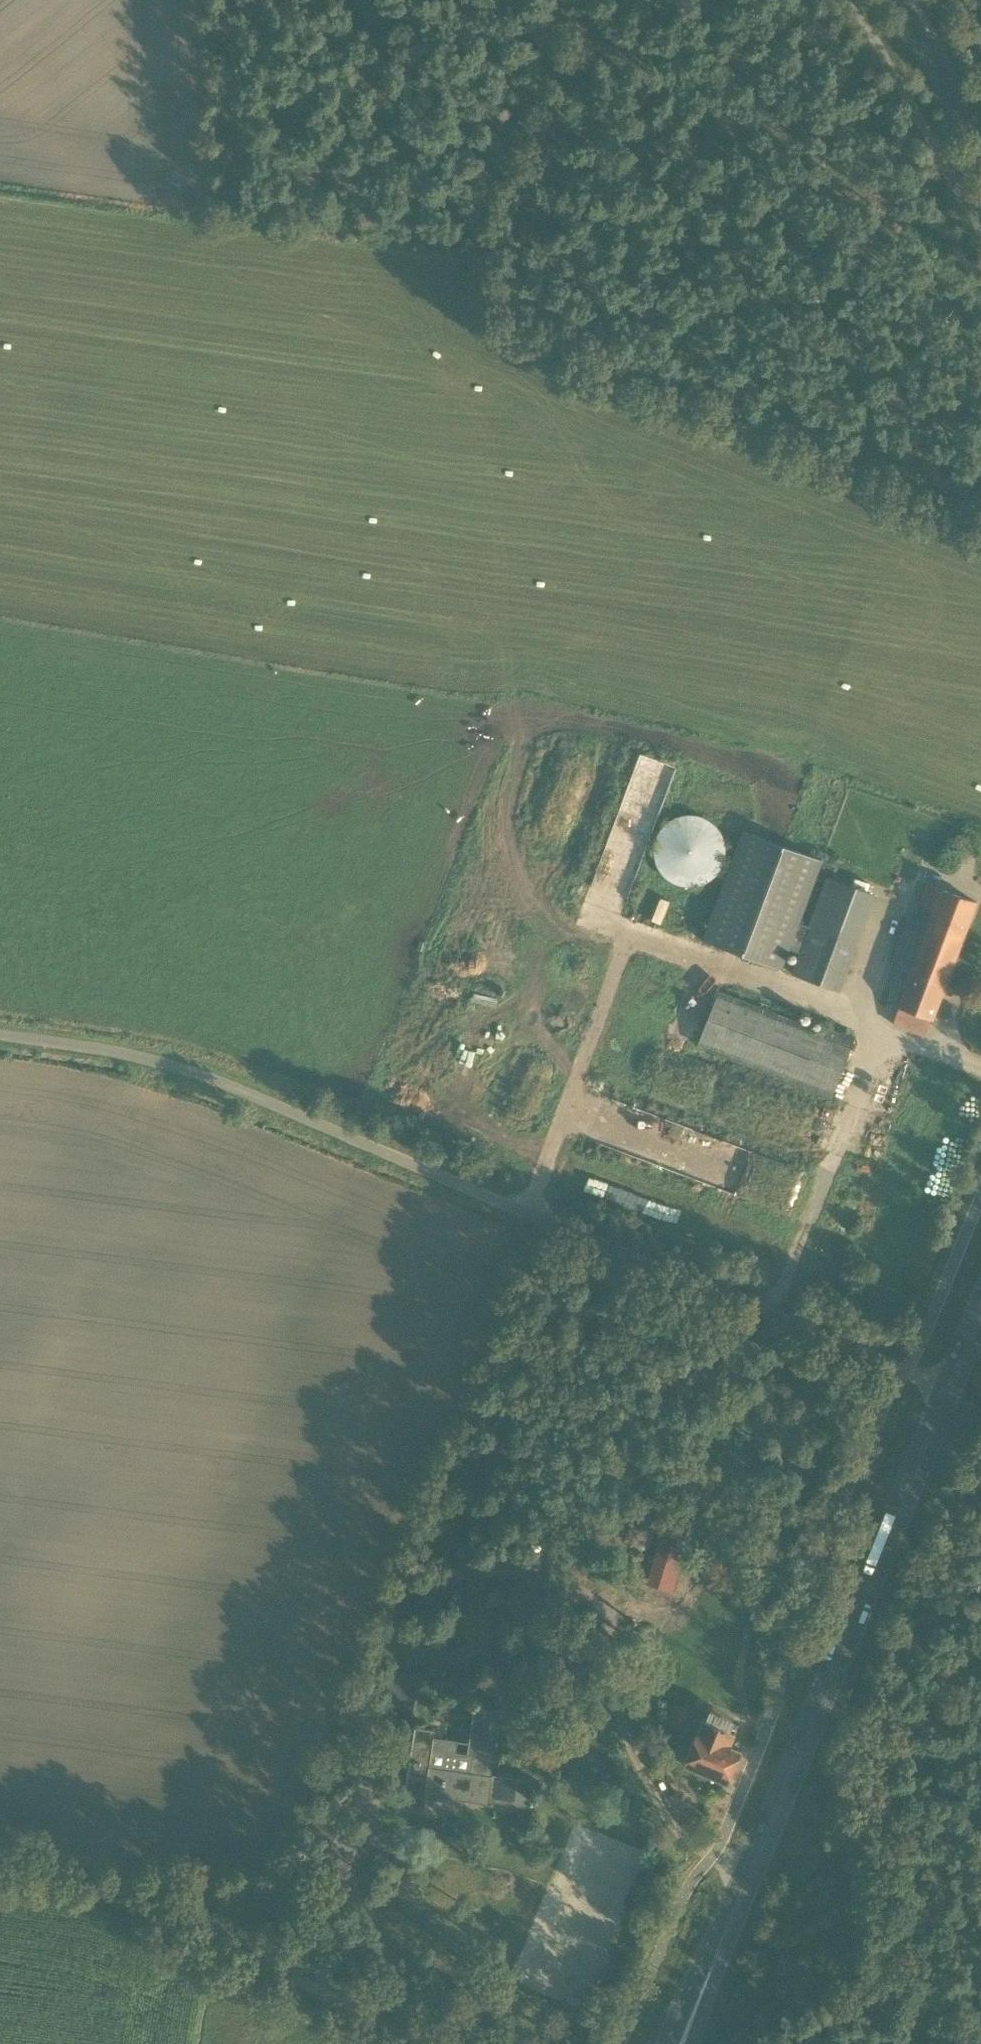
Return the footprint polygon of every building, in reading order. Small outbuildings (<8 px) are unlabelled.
[(653,848),(653,854),(655,863),(658,868),(661,874),(665,878),(671,881),(679,885),(685,886),(691,886),(697,885),(706,881),(711,878),(715,873),(719,868),(722,863),(723,857),(724,851),(723,844),(720,836),(717,830),(713,826),(706,820),(700,817),(694,816),(688,815),(679,816),(673,818),(671,820),(665,823),(661,828),(658,833),(655,838),(653,848)] [(742,831),(701,939),(781,970),(789,948),(799,923),(822,861),(742,831)] [(799,923),(789,948),(799,952),(799,953),(791,972),(839,990),(874,894),(828,877),(809,927),(799,923)] [(898,1007),(892,1023),(924,1035),(931,1019),(932,1020),(976,902),(926,883),(918,904),(926,907),(921,921),(906,916),(888,966),(909,974),(897,1007),(898,1007)] [(865,1048),(605,951),(566,1055),(811,1146),(828,1100),(844,1106),(865,1048)] [(709,1175),(737,1180),(741,1161),(713,1155),(709,1175)] [(629,1169),(621,1205),(673,1216),(681,1179),(629,1169)] [(682,1540),(662,1534),(648,1583),(672,1590),(683,1551),(679,1550),(682,1540)] [(385,1705),(413,1706),(414,1671),(387,1670),(385,1705)] [(466,1755),(456,1753),(458,1741),(434,1738),(435,1730),(414,1727),(405,1794),(424,1797),(425,1794),(512,1805),(513,1803),(533,1806),(533,1803),(530,1802),(533,1782),(491,1776),(501,1706),(474,1702),(466,1755)] [(741,1752),(729,1747),(735,1733),(702,1720),(684,1765),(728,1783),(741,1752)]
